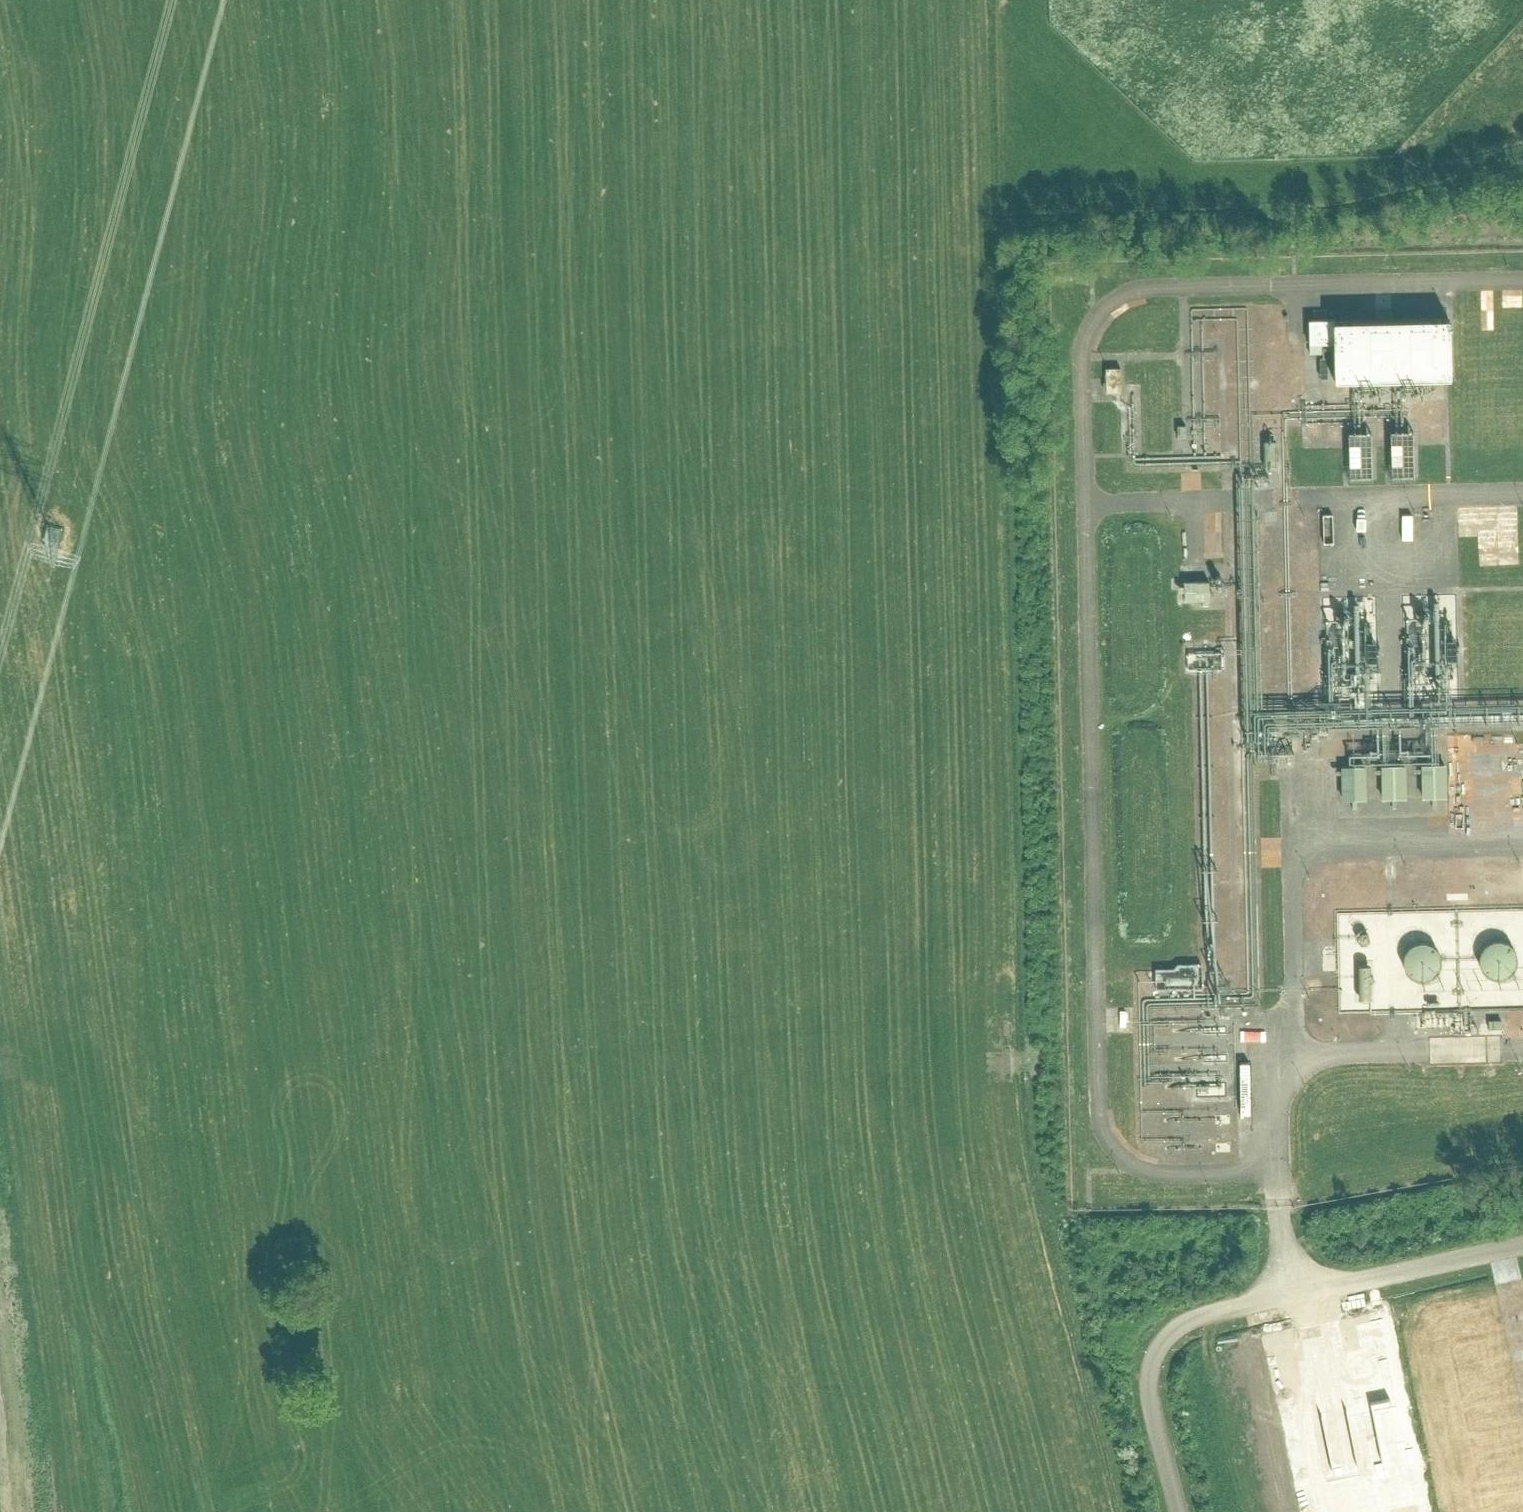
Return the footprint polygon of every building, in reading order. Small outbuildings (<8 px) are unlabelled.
[(1322,351),(1322,343),(1333,342),(1334,379),(1450,377),(1448,318),(1335,320),(1335,318),(1308,318),(1309,351),(1322,351)] [(1121,367),(1106,367),(1106,391),(1121,392),(1121,367)] [(1177,423),(1177,435),(1186,435),(1185,423),(1177,423)] [(1413,431),(1390,431),(1390,474),(1414,474),(1413,431)] [(1371,432),(1348,432),(1348,476),(1372,475),(1371,432)] [(1209,580),(1184,580),(1184,599),(1209,599),(1209,580)] [(1444,763),(1423,763),(1423,797),(1445,797),(1444,763)] [(1404,764),(1382,764),(1384,798),(1405,797),(1404,764)] [(1365,765),(1343,765),(1344,799),(1365,799),(1365,765)]
